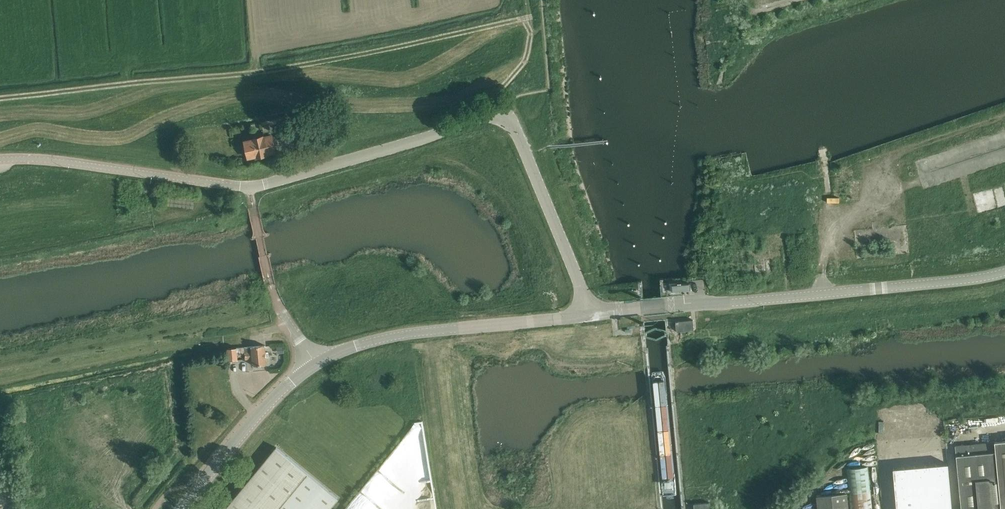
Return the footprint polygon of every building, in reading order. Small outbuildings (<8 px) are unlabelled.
[(281,127),(283,135),(297,132),(295,123),(281,127)] [(276,151),(272,135),(263,137),(263,136),(253,138),(254,139),(244,141),(248,157),(257,155),(257,156),(267,154),(267,153),(276,151)] [(126,180),(125,189),(151,192),(152,184),(126,180)] [(689,282),(671,284),(671,290),(690,288),(689,282)] [(677,328),(677,331),(694,329),(693,319),(676,321),(677,328)] [(265,345),(233,348),(228,348),(229,360),(252,358),(253,365),(267,364),(266,357),(269,357),(269,352),(266,352),(265,345)] [(284,453),(276,447),(225,508),(329,508),(338,498),(284,453)] [(1001,501),(1004,501),(1004,451),(956,455),(961,508),(1001,508),(1001,501)] [(892,469),(896,508),(951,508),(947,464),(892,469)] [(847,469),(851,508),(871,508),(866,467),(847,469)] [(817,508),(848,508),(847,493),(816,497),(817,508)]
